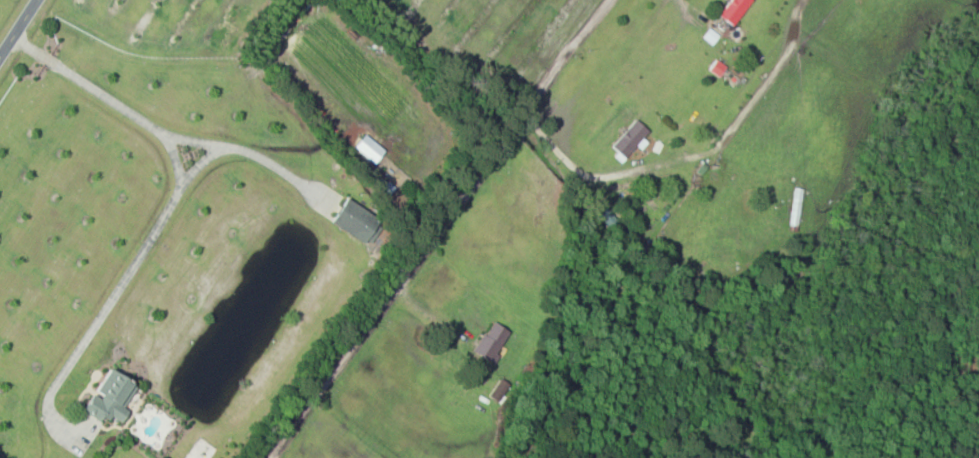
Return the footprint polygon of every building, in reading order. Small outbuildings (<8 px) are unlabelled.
[(734,26),(752,0),(731,0),(720,16),(734,26)] [(649,133),(637,121),(612,145),(623,157),(649,133)] [(801,189),(792,188),(790,227),(800,227),(801,189)] [(365,245),(380,221),(347,199),(331,223),(365,245)] [(101,421),(105,414),(118,422),(139,387),(109,369),(84,411),(101,421)] [(490,397),(499,402),(509,386),(500,380),(490,397)]
